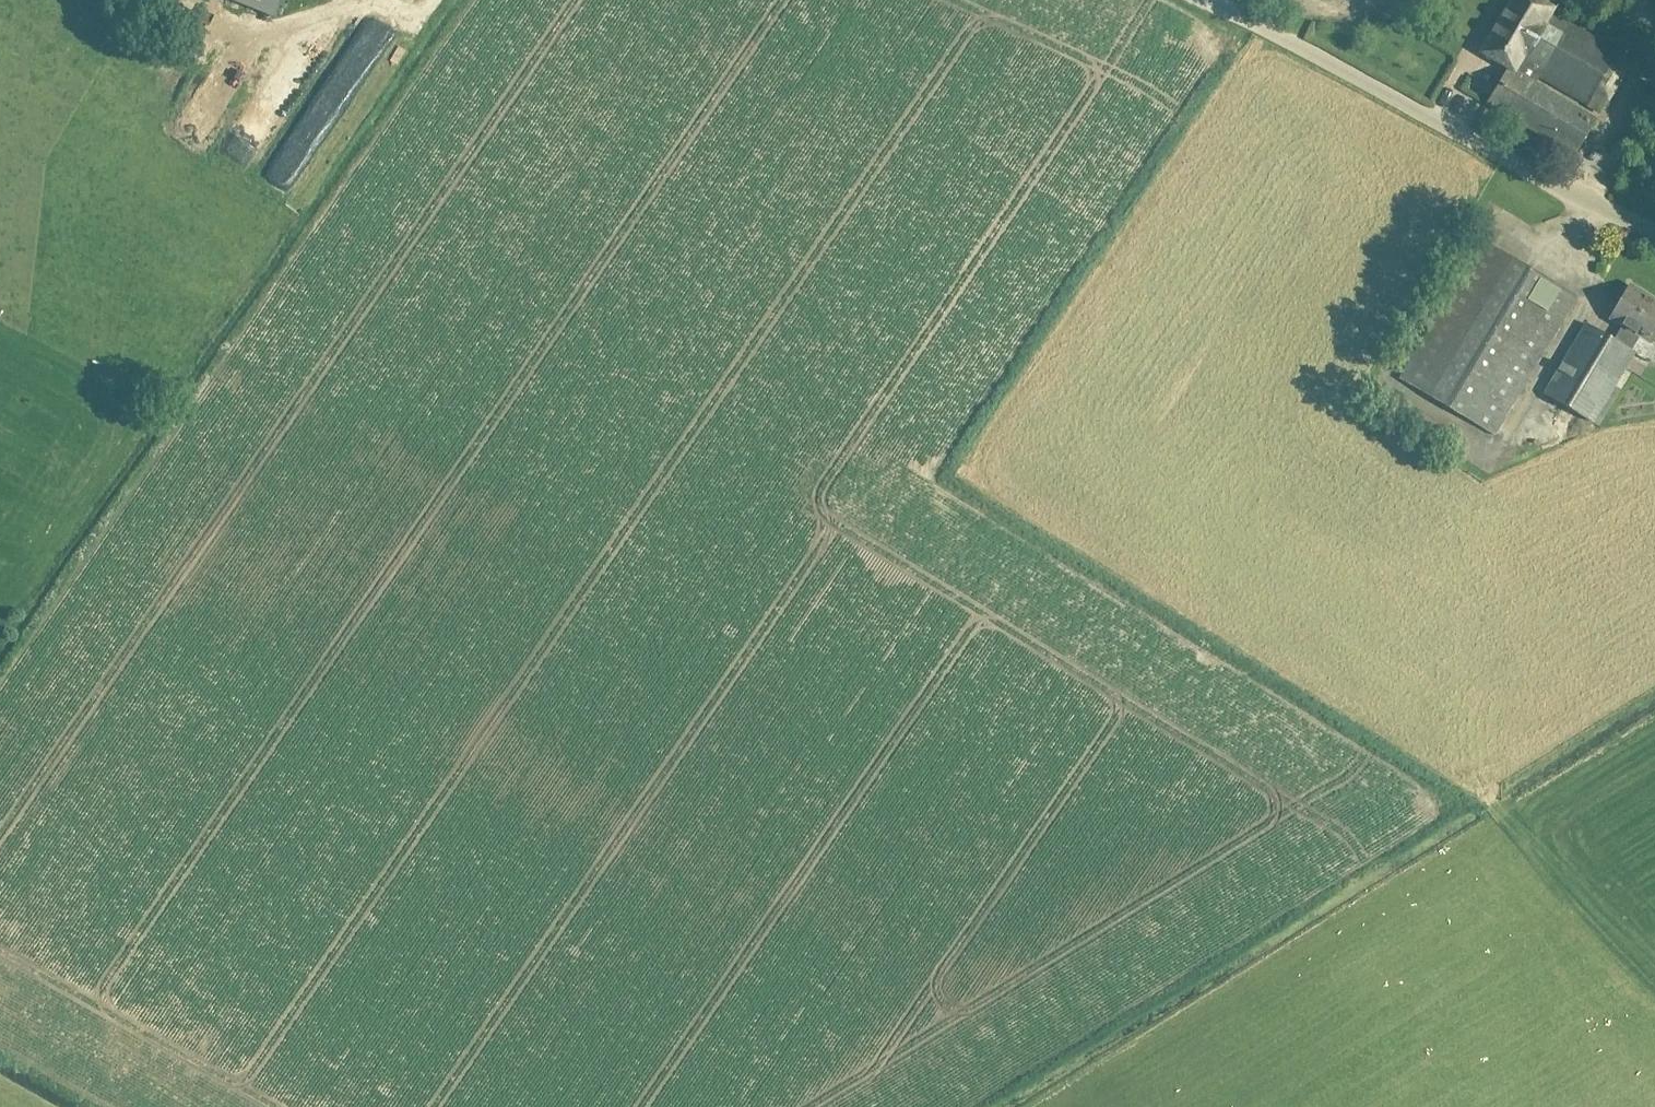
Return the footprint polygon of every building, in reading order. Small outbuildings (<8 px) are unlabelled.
[(270,13),(275,0),(234,0),(270,13)] [(1551,12),(1550,12),(1553,7),(1541,0),(1510,0),(1481,51),(1508,66),(1507,67),(1514,71),(1524,49),(1527,51),(1551,12)] [(1561,3),(1584,15),(1592,0),(1563,0),(1561,3)] [(1514,71),(1507,67),(1486,103),(1575,155),(1596,119),(1515,72),(1519,65),(1600,112),(1631,59),(1551,12),(1527,51),(1524,49),(1514,71)] [(356,24),(356,53),(390,53),(390,23),(356,24)] [(1494,434),(1576,296),(1481,241),(1400,378),(1494,434)] [(1586,323),(1544,393),(1591,421),(1633,351),(1631,350),(1640,334),(1651,341),(1654,333),(1654,300),(1630,285),(1611,317),(1623,324),(1614,340),(1586,323)]
